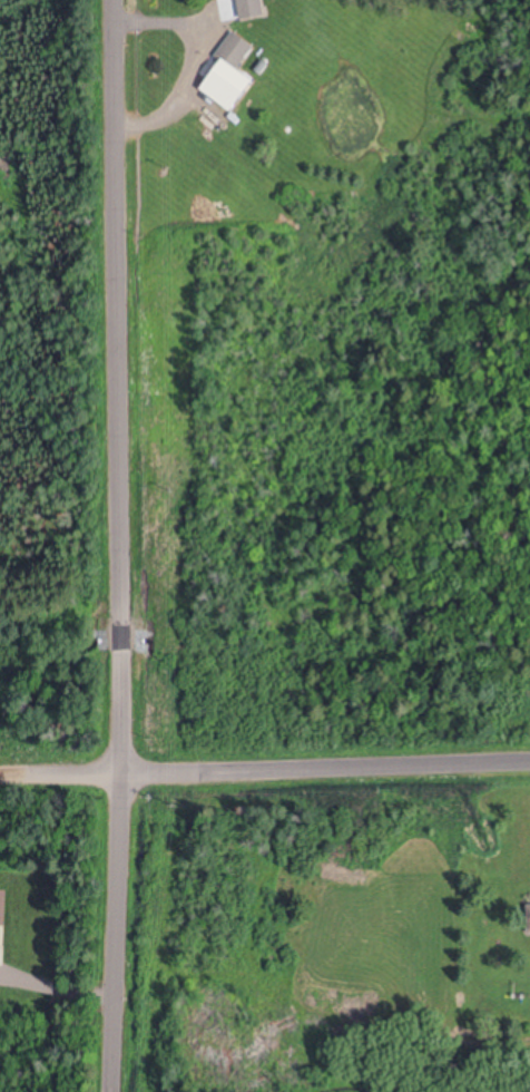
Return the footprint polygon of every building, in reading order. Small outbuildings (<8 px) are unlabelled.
[(263,0),(238,0),(240,18),(265,15),(263,0)] [(214,57),(235,72),(254,44),(233,30),(214,57)]
